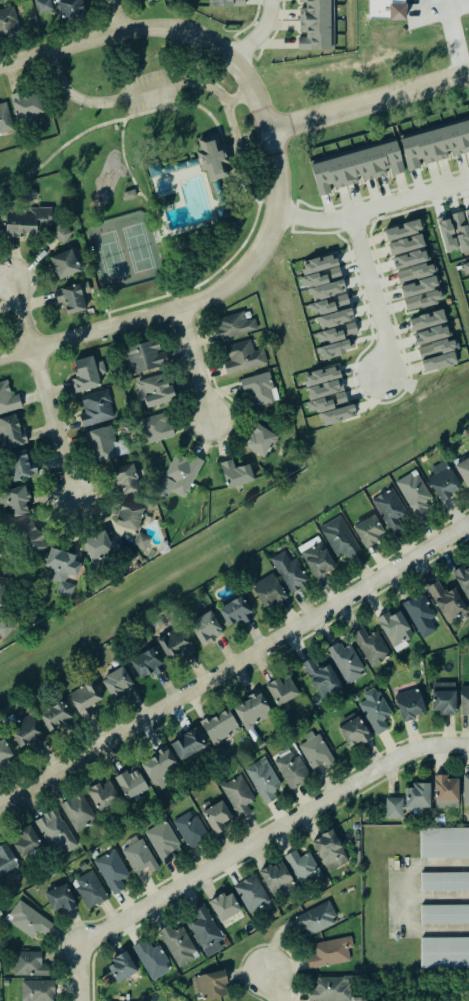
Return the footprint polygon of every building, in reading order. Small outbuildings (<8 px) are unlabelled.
[(39,14),(54,10),(51,0),(36,0),(35,0),(39,14)] [(62,23),(85,19),(82,0),(58,0),(62,23)] [(333,50),(332,0),(298,0),(298,2),(304,2),(304,7),(298,7),(298,31),(304,31),(304,36),(296,36),(296,50),(333,50)] [(369,20),(405,20),(405,0),(368,0),(369,20)] [(20,37),(0,43),(0,10),(12,6),(20,37)] [(43,112),(39,93),(18,99),(16,93),(10,94),(16,119),(43,112)] [(0,102),(0,132),(14,128),(6,101),(0,102)] [(398,139),(407,170),(419,167),(418,164),(418,163),(416,159),(421,157),(423,164),(447,157),(445,152),(449,150),(451,156),(468,151),(468,119),(398,139)] [(216,133),(219,144),(221,143),(227,162),(224,163),(227,175),(208,180),(205,169),(201,170),(195,151),(200,150),(197,139),(216,133)] [(307,164),(394,140),(403,171),(391,174),(389,166),(383,168),(385,173),(363,179),(361,174),(355,176),(357,182),(334,189),(332,183),(328,185),(330,193),(316,197),(307,164)] [(7,232),(4,232),(5,206),(15,206),(15,209),(27,210),(27,207),(34,207),(36,206),(50,207),(49,224),(44,224),(44,230),(34,229),(34,234),(17,233),(17,236),(7,236),(7,232)] [(435,218),(445,215),(446,219),(447,218),(449,224),(450,223),(453,233),(449,234),(450,238),(453,237),(456,248),(449,250),(450,251),(445,253),(435,218)] [(385,240),(422,229),(421,225),(423,225),(421,218),(401,223),(402,228),(396,230),(395,227),(382,230),(385,240)] [(71,231),(58,221),(48,233),(62,243),(71,231)] [(387,244),(406,238),(407,241),(411,240),(410,237),(419,234),(423,247),(391,257),(387,244)] [(57,278),(80,269),(76,261),(74,261),(69,248),(48,257),(51,265),(49,265),(52,272),(54,271),(57,278)] [(396,271),(429,261),(430,259),(429,254),(427,254),(426,249),(423,248),(395,257),(397,263),(394,264),(396,271)] [(301,262),(305,275),(300,277),(303,289),(308,287),(312,301),(345,292),(334,253),(301,262)] [(396,272),(400,283),(412,279),(414,280),(437,273),(435,266),(427,268),(426,263),(396,272)] [(400,285),(407,310),(443,301),(439,288),(438,288),(435,276),(400,285)] [(67,315),(86,310),(83,300),(92,297),(87,280),(53,290),(58,307),(65,306),(67,315)] [(310,315),(350,306),(347,294),(307,304),(310,315)] [(320,330),(354,320),(350,308),(317,318),(320,330)] [(246,321),(243,310),(212,320),(218,341),(257,329),(254,318),(246,321)] [(408,319),(427,314),(428,316),(432,315),(431,313),(442,310),(446,322),(412,332),(408,319)] [(317,332),(320,345),(317,346),(320,359),(351,352),(347,336),(358,333),(355,322),(317,332)] [(416,344),(449,338),(447,325),(413,331),(416,344)] [(165,351),(160,352),(157,339),(124,347),(131,374),(168,365),(165,351)] [(248,339),(252,351),(261,349),(265,362),(225,373),(222,362),(228,360),(228,357),(226,358),(225,353),(226,352),(224,346),(248,339)] [(424,373),(458,365),(452,339),(418,347),(424,373)] [(102,360),(95,363),(92,355),(73,361),(78,377),(70,379),(74,393),(101,385),(98,376),(106,374),(102,360)] [(241,379),(249,408),(278,400),(270,371),(241,379)] [(170,384),(174,399),(145,407),(140,389),(137,390),(135,382),(138,381),(137,380),(163,373),(166,385),(170,384)] [(21,406),(15,388),(11,387),(8,379),(0,382),(0,413),(21,406)] [(308,389),(311,400),(344,390),(341,379),(308,389)] [(82,426),(114,420),(109,390),(81,395),(84,412),(79,413),(82,426)] [(137,420),(143,443),(173,435),(169,420),(167,420),(165,411),(137,420)] [(24,431),(21,431),(15,413),(0,418),(0,451),(27,442),(24,431)] [(263,458),(278,437),(258,423),(243,445),(263,458)] [(88,432),(97,461),(129,451),(124,436),(114,439),(110,425),(88,432)] [(14,481),(38,475),(35,461),(28,463),(25,451),(7,455),(14,481)] [(185,498),(203,460),(193,455),(190,462),(175,454),(159,486),(185,498)] [(453,465),(468,455),(468,484),(465,486),(453,465)] [(221,462),(226,488),(254,481),(250,464),(234,467),(232,459),(221,462)] [(428,468),(443,459),(459,486),(448,492),(450,496),(439,502),(425,477),(431,473),(428,468)] [(139,490),(132,463),(114,468),(121,495),(139,490)] [(395,481),(416,519),(431,511),(426,502),(432,499),(416,470),(395,481)] [(2,490),(3,491),(0,492),(0,507),(7,505),(7,506),(9,505),(12,516),(27,511),(24,501),(27,500),(26,498),(29,497),(27,493),(25,494),(22,484),(2,490)] [(372,500),(391,533),(401,527),(397,520),(407,514),(392,488),(372,500)] [(145,508),(123,500),(115,523),(137,531),(145,508)] [(372,514),(352,527),(364,548),(379,539),(376,535),(383,532),(372,514)] [(339,515),(318,527),(335,556),(342,552),(344,557),(347,555),(349,557),(360,551),(339,515)] [(13,529),(27,555),(44,547),(40,540),(43,538),(38,530),(36,531),(30,520),(13,529)] [(81,539),(91,562),(113,553),(104,530),(81,539)] [(131,546),(145,552),(152,538),(138,531),(131,546)] [(336,567),(319,536),(297,547),(315,579),(336,567)] [(49,546),(73,554),(71,560),(79,563),(75,577),(67,574),(65,578),(64,578),(63,581),(73,584),(69,598),(54,593),(58,581),(45,577),(49,567),(43,565),(49,546)] [(268,558),(283,550),(289,560),(295,556),(308,578),(302,581),(304,585),(299,588),(299,587),(289,593),(268,558)] [(468,601),(468,600),(468,567),(463,571),(461,566),(451,572),(468,601)] [(249,585),(271,572),(286,597),(274,604),(272,601),(262,607),(249,585)] [(3,606),(0,605),(0,577),(10,579),(3,606)] [(424,588),(444,621),(448,622),(466,612),(453,589),(446,592),(444,590),(442,590),(436,580),(424,588)] [(400,603),(421,638),(435,630),(428,619),(434,615),(431,610),(428,611),(424,603),(425,599),(422,594),(417,597),(415,594),(400,603)] [(239,595),(216,609),(227,626),(234,622),(236,625),(240,623),(240,624),(253,617),(239,595)] [(377,620),(395,650),(415,638),(397,608),(377,620)] [(189,625),(193,623),(192,620),(209,610),(222,632),(214,638),(215,639),(211,641),(207,642),(202,646),(200,642),(199,642),(189,625)] [(2,617),(0,620),(0,634),(6,638),(14,626),(2,617)] [(165,658),(183,652),(184,654),(193,651),(184,626),(157,636),(165,658)] [(368,666),(390,657),(378,630),(367,635),(363,627),(353,631),(368,666)] [(324,648),(336,642),(337,644),(339,642),(342,647),(349,643),(363,668),(359,671),(361,675),(345,684),(324,648)] [(139,679),(151,673),(153,676),(165,670),(153,647),(129,660),(139,679)] [(311,657),(300,663),(320,698),(323,698),(341,688),(327,664),(321,668),(320,666),(317,668),(311,657)] [(110,698),(133,689),(124,666),(102,675),(110,698)] [(264,685),(276,706),(297,693),(286,676),(280,680),(278,677),(264,685)] [(75,714),(64,695),(90,680),(101,698),(95,702),(96,703),(90,706),(90,705),(89,705),(93,711),(82,718),(78,711),(75,714)] [(458,685),(468,685),(468,715),(458,715),(458,685)] [(366,700),(359,704),(376,735),(388,729),(383,719),(392,715),(376,686),(362,694),(366,700)] [(231,707),(248,698),(246,695),(256,689),(271,714),(263,719),(262,717),(256,721),(256,722),(254,723),(254,722),(251,724),(252,725),(251,726),(258,737),(253,740),(246,729),(245,730),(231,707)] [(425,715),(420,689),(395,694),(401,720),(425,715)] [(430,691),(454,691),(453,715),(443,715),(437,715),(437,711),(430,711),(430,691)] [(38,714),(48,730),(63,722),(66,728),(74,723),(61,701),(38,714)] [(198,720),(207,715),(210,713),(212,716),(226,708),(239,729),(232,734),(231,732),(219,739),(220,740),(212,745),(198,720)] [(350,749),(371,737),(356,712),(336,725),(350,749)] [(35,738),(41,735),(34,715),(9,724),(18,747),(36,740),(35,738)] [(206,748),(197,728),(170,740),(178,760),(206,748)] [(310,730),(302,735),(305,740),(297,745),(311,768),(322,761),(326,768),(335,762),(318,732),(313,735),(310,730)] [(9,756),(10,750),(2,738),(0,736),(0,760),(9,756)] [(158,790),(169,783),(163,775),(178,765),(166,747),(141,763),(158,790)] [(272,761),(289,750),(293,757),(297,754),(310,777),(290,789),(272,761)] [(263,755),(242,768),(264,805),(276,798),(273,792),(275,791),(274,789),(278,787),(277,786),(280,784),(263,755)] [(114,778),(128,800),(149,787),(141,774),(131,780),(125,770),(114,778)] [(247,804),(255,800),(241,774),(221,785),(239,818),(251,812),(247,804)] [(458,778),(446,778),(446,775),(435,774),(435,808),(458,808),(458,778)] [(119,799),(108,780),(102,784),(101,780),(89,787),(89,788),(86,790),(98,811),(119,799)] [(411,783),(428,783),(428,807),(426,807),(426,809),(401,809),(401,817),(384,817),(385,798),(400,798),(400,804),(404,804),(404,788),(411,788),(411,783)] [(60,802),(76,833),(87,827),(84,821),(96,815),(83,790),(60,802)] [(201,811),(215,835),(225,829),(222,824),(232,818),(222,799),(201,811)] [(36,819),(52,847),(63,841),(68,849),(76,845),(54,805),(41,812),(43,815),(36,819)] [(172,821),(185,844),(189,844),(191,846),(205,839),(202,833),(205,831),(196,815),(191,818),(188,812),(172,821)] [(144,830),(164,866),(173,862),(172,859),(184,852),(165,818),(144,830)] [(12,844),(21,857),(35,847),(37,850),(44,845),(30,823),(23,824),(19,828),(22,834),(17,842),(12,844)] [(468,857),(468,828),(416,829),(417,858),(468,857)] [(330,829),(348,860),(327,872),(310,842),(320,837),(319,835),(330,829)] [(124,840),(127,846),(122,848),(137,874),(157,862),(142,837),(139,839),(135,833),(124,840)] [(8,871),(0,876),(0,845),(4,843),(18,871),(10,875),(8,871)] [(90,856),(114,897),(124,891),(119,883),(131,876),(113,843),(90,856)] [(300,887),(322,876),(310,851),(299,857),(295,850),(284,855),(300,887)] [(257,872),(268,865),(270,868),(280,861),(294,882),(291,884),(295,889),(284,896),(280,889),(271,895),(257,872)] [(69,881),(86,908),(94,904),(96,905),(108,898),(91,868),(69,881)] [(418,872),(468,872),(468,890),(418,891),(418,872)] [(269,902),(256,874),(235,884),(248,911),(269,902)] [(77,907),(67,883),(44,892),(52,912),(62,907),(65,913),(77,907)] [(221,893),(223,897),(230,893),(240,910),(219,923),(207,902),(221,893)] [(287,917),(300,940),(338,918),(325,895),(287,917)] [(18,899),(7,914),(12,917),(8,922),(31,939),(37,931),(44,935),(52,924),(18,899)] [(202,904),(190,911),(196,919),(187,925),(206,957),(221,948),(217,941),(222,938),(202,904)] [(418,904),(468,904),(468,923),(418,923),(418,904)] [(199,957),(183,925),(173,931),(170,925),(159,931),(178,968),(199,957)] [(310,968),(350,961),(348,948),(353,947),(351,936),(305,945),(310,968)] [(133,942),(144,937),(147,945),(153,945),(159,942),(170,963),(166,965),(169,970),(151,979),(133,942)] [(418,938),(468,938),(468,969),(419,969),(418,938)] [(110,958),(127,950),(137,973),(118,982),(114,972),(108,972),(106,964),(110,958)] [(42,952),(14,951),(13,975),(49,976),(49,965),(41,965),(42,952)] [(189,978),(193,995),(202,992),(204,1000),(229,995),(223,970),(189,978)] [(355,976),(355,1000),(305,1000),(305,991),(316,991),(316,977),(355,976)] [(20,1000),(27,1000),(52,1000),(52,993),(53,993),(53,980),(19,980),(20,1000)]
